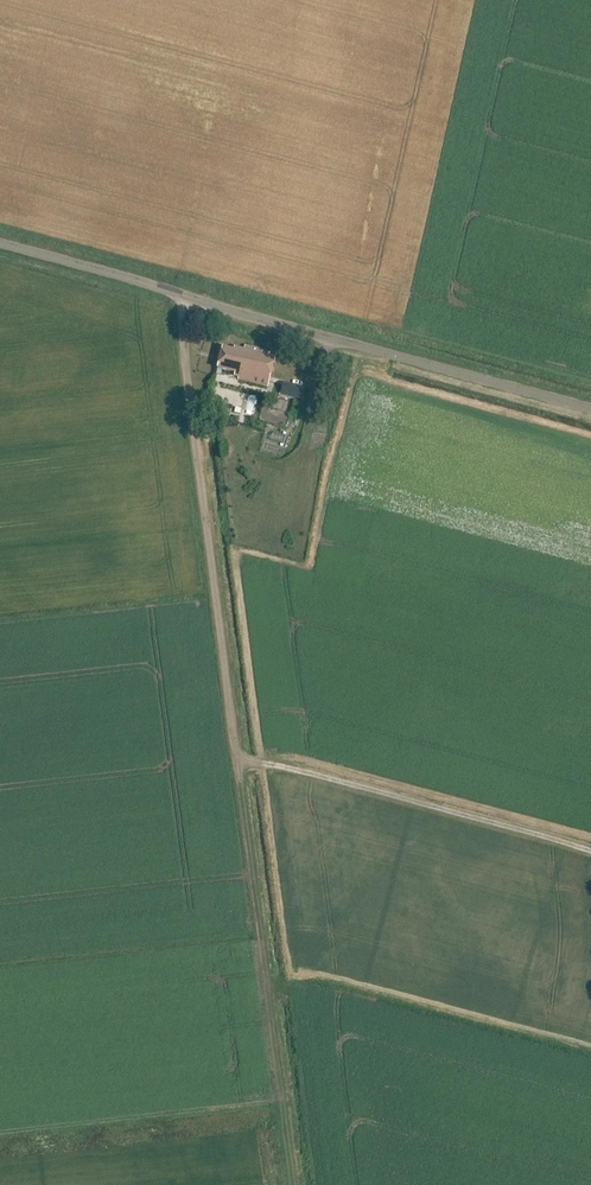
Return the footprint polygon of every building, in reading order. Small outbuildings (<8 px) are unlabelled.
[(234,377),(238,378),(238,380),(268,388),(277,354),(245,346),(244,350),(235,348),(234,350),(223,348),(217,369),(235,374),(234,377)] [(302,401),(306,393),(286,384),(282,393),(302,401)]
